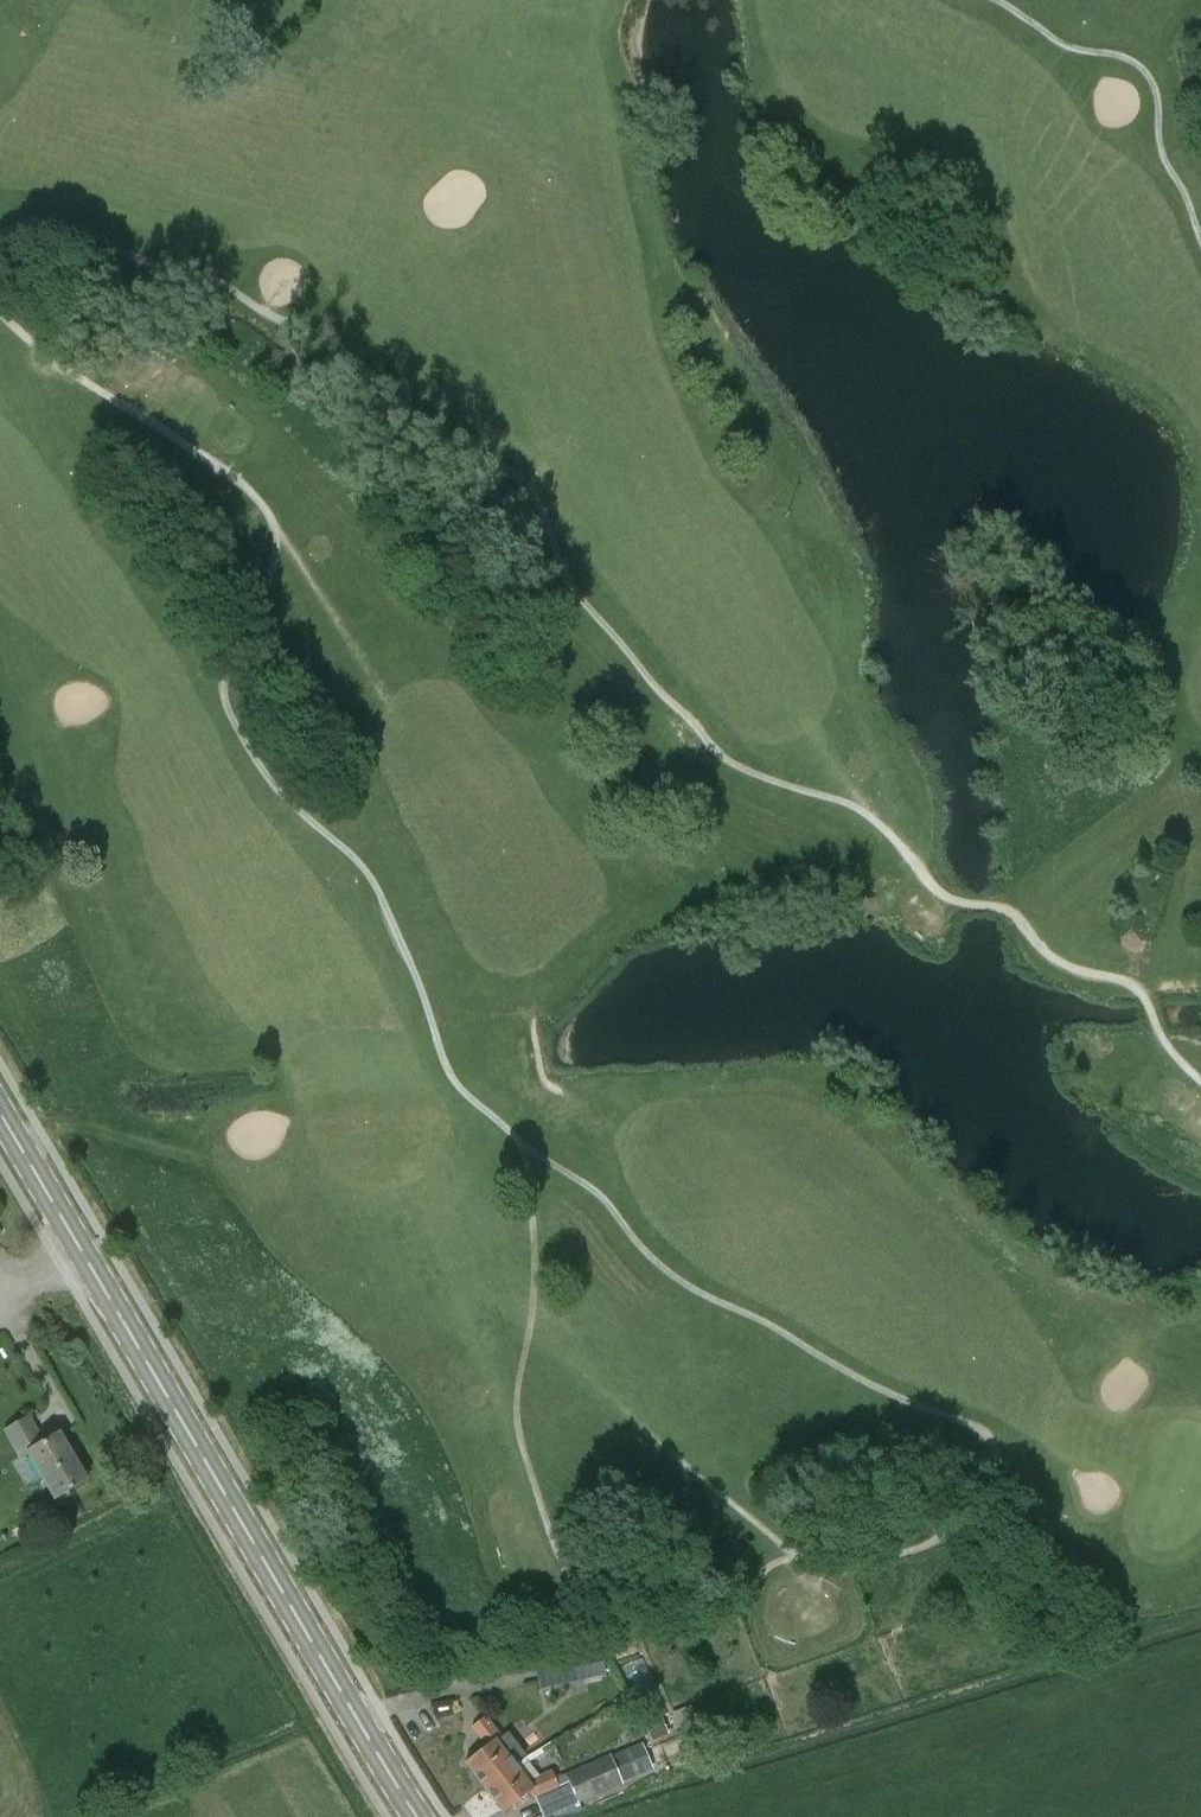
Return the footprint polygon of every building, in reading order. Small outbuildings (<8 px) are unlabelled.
[(267,297),(301,297),(301,262),(267,263),(267,297)] [(20,1461),(28,1456),(54,1500),(88,1481),(60,1433),(45,1442),(29,1415),(2,1431),(20,1461)] [(535,1664),(538,1679),(585,1669),(587,1678),(605,1674),(600,1649),(535,1664)] [(485,1747),(464,1763),(483,1788),(523,1757),(524,1756),(506,1733),(502,1736),(486,1716),(470,1728),(485,1747)] [(661,1717),(646,1724),(652,1740),(668,1734),(661,1717)] [(610,1754),(564,1774),(577,1804),(623,1783),(622,1781),(651,1768),(641,1744),(611,1757),(610,1754)] [(537,1776),(523,1757),(483,1788),(503,1813),(528,1794),(533,1800),(560,1787),(552,1769),(537,1776)]
